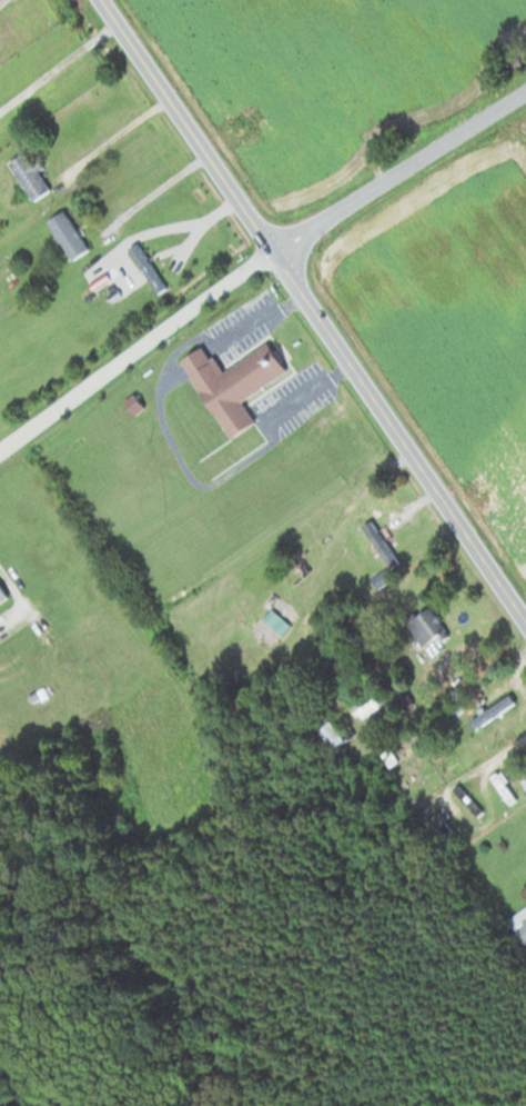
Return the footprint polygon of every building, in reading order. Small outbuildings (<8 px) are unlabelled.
[(34,200),(51,188),(38,170),(44,165),(30,146),(7,162),(34,200)] [(89,248),(64,208),(47,219),(72,259),(89,248)] [(167,285),(135,242),(127,248),(159,291),(167,285)] [(229,437),(256,421),(242,398),(288,371),(271,340),(220,369),(206,343),(183,357),(229,437)] [(364,524),(376,547),(379,545),(390,566),(395,563),(372,520),(364,524)] [(0,583),(0,602),(9,596),(0,583)] [(261,617),(281,634),(290,623),(270,607),(261,617)] [(444,634),(435,610),(409,620),(419,644),(444,634)] [(361,718),(389,699),(378,685),(351,703),(361,718)] [(470,719),(476,728),(516,702),(509,692),(470,719)] [(315,723),(334,749),(348,739),(328,713),(315,723)] [(506,800),(516,793),(500,769),(490,775),(506,800)] [(453,789),(477,814),(482,809),(457,784),(453,789)] [(438,843),(452,839),(444,811),(430,815),(438,843)] [(507,917),(524,946),(525,944),(525,906),(507,917)]
